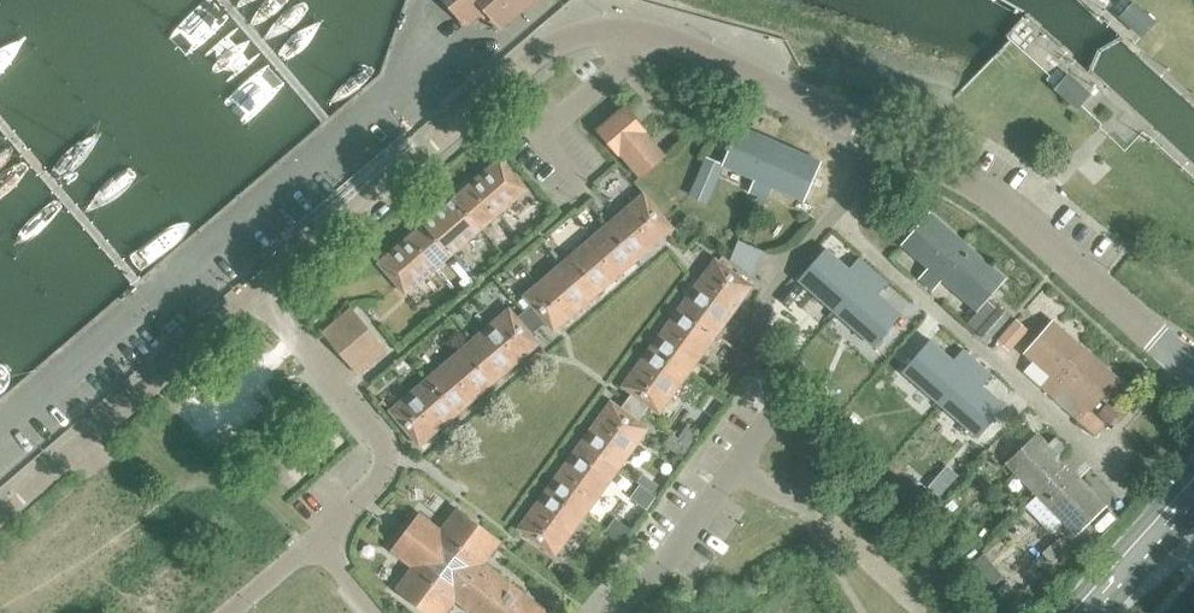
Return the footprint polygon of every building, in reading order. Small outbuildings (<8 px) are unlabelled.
[(501,26),(532,0),(447,0),(467,23),(485,8),(501,26)] [(1120,17),(1142,37),(1155,22),(1133,2),(1120,17)] [(1055,89),(1077,109),(1089,95),(1067,75),(1055,89)] [(748,193),(757,196),(779,144),(739,127),(722,165),(754,179),(748,193)] [(779,144),(757,196),(765,200),(771,187),(803,200),(820,162),(779,144)] [(499,158),(454,198),(481,229),(526,190),(499,158)] [(707,201),(714,184),(695,176),(688,193),(707,201)] [(643,194),(606,225),(636,261),(673,229),(643,194)] [(757,196),(755,201),(763,205),(765,200),(757,196)] [(454,198),(423,224),(450,255),(481,229),(454,198)] [(593,202),(589,205),(595,213),(599,210),(593,202)] [(918,278),(925,285),(962,242),(929,213),(912,231),(912,233),(901,245),(928,268),(918,278)] [(450,255),(423,224),(378,263),(405,294),(450,255)] [(606,225),(560,264),(590,299),(636,261),(606,225)] [(733,254),(759,265),(765,251),(739,240),(733,254)] [(962,242),(925,285),(932,291),(941,280),(976,310),(1004,279),(962,242)] [(835,313),(872,271),(858,258),(848,269),(825,249),(797,280),(835,313)] [(733,254),(729,262),(754,279),(759,265),(733,254)] [(715,259),(679,308),(715,336),(752,286),(715,259)] [(471,340),(501,375),(539,343),(530,333),(544,321),(553,331),(590,299),(560,264),(523,296),(524,297),(532,306),(524,312),(517,319),(508,308),(471,340)] [(887,284),(872,271),(835,313),(873,347),(901,315),(877,295),(887,284)] [(524,297),(517,303),(524,312),(532,306),(524,297)] [(998,307),(975,332),(987,341),(1009,316),(998,307)] [(321,332),(358,375),(386,350),(350,308),(321,332)] [(679,308),(650,346),(687,375),(715,336),(679,308)] [(1040,387),(1047,393),(1085,350),(1051,321),(1024,353),(1050,376),(1040,387)] [(1006,330),(997,341),(1009,351),(1018,340),(1006,330)] [(471,340),(426,379),(456,414),(501,375),(471,340)] [(902,371),(940,405),(977,362),(962,350),(952,360),(929,340),(902,371)] [(610,401),(582,441),(619,468),(648,429),(637,421),(648,406),(659,413),(687,375),(650,346),(621,386),(632,394),(621,409),(610,401)] [(1085,350),(1047,393),(1054,399),(1064,388),(1090,411),(1118,380),(1085,350)] [(977,362),(940,405),(977,438),(1005,407),(982,386),(991,375),(977,362)] [(456,414),(426,379),(389,411),(419,446),(456,414)] [(1107,404),(1098,415),(1109,425),(1119,414),(1107,404)] [(1090,411),(1079,424),(1093,436),(1104,424),(1090,411)] [(1006,463),(1036,495),(1077,456),(1071,449),(1060,459),(1036,434),(1006,463)] [(582,441),(546,489),(584,516),(619,468),(582,441)] [(1077,456),(1036,495),(1075,535),(1105,506),(1073,472),(1084,462),(1077,456)] [(642,474),(637,482),(652,493),(657,485),(642,474)] [(584,516),(546,489),(517,529),(555,556),(584,516)] [(950,500),(938,512),(945,519),(957,507),(950,500)] [(455,600),(472,612),(548,612),(483,563),(499,542),(472,521),(456,510),(440,531),(419,514),(391,551),(412,567),(396,589),(428,612),(445,612),(455,600)] [(1058,538),(1041,554),(1052,566),(1069,550),(1058,538)] [(973,548),(964,556),(968,561),(977,553),(973,548)] [(983,554),(970,565),(989,588),(1003,577),(983,554)] [(1006,582),(996,591),(1000,596),(1010,587),(1006,582)]
